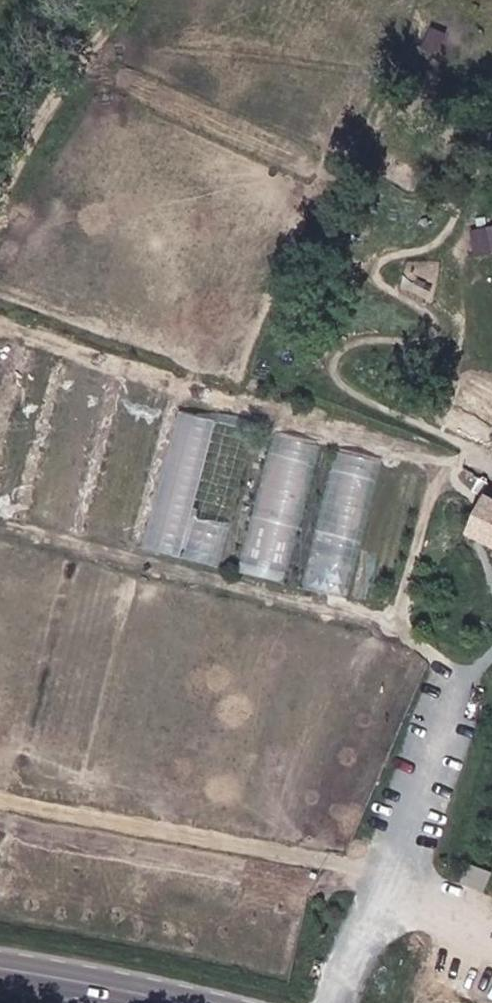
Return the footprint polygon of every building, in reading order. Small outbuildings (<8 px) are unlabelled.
[(472,229),(478,255),(491,252),(491,224),(472,229)] [(0,344),(0,509),(13,513),(53,358),(0,344)] [(113,380),(64,367),(25,516),(74,529),(113,380)] [(172,400),(123,387),(83,532),(132,545),(172,400)] [(255,431),(181,411),(144,549),(218,569),(255,431)] [(322,448),(274,436),(240,569),(287,582),(322,448)] [(386,462),(339,450),(304,586),(351,598),(386,462)] [(467,541),(491,554),(491,506),(487,503),(467,541)] [(123,577),(75,565),(21,763),(69,776),(123,577)]
